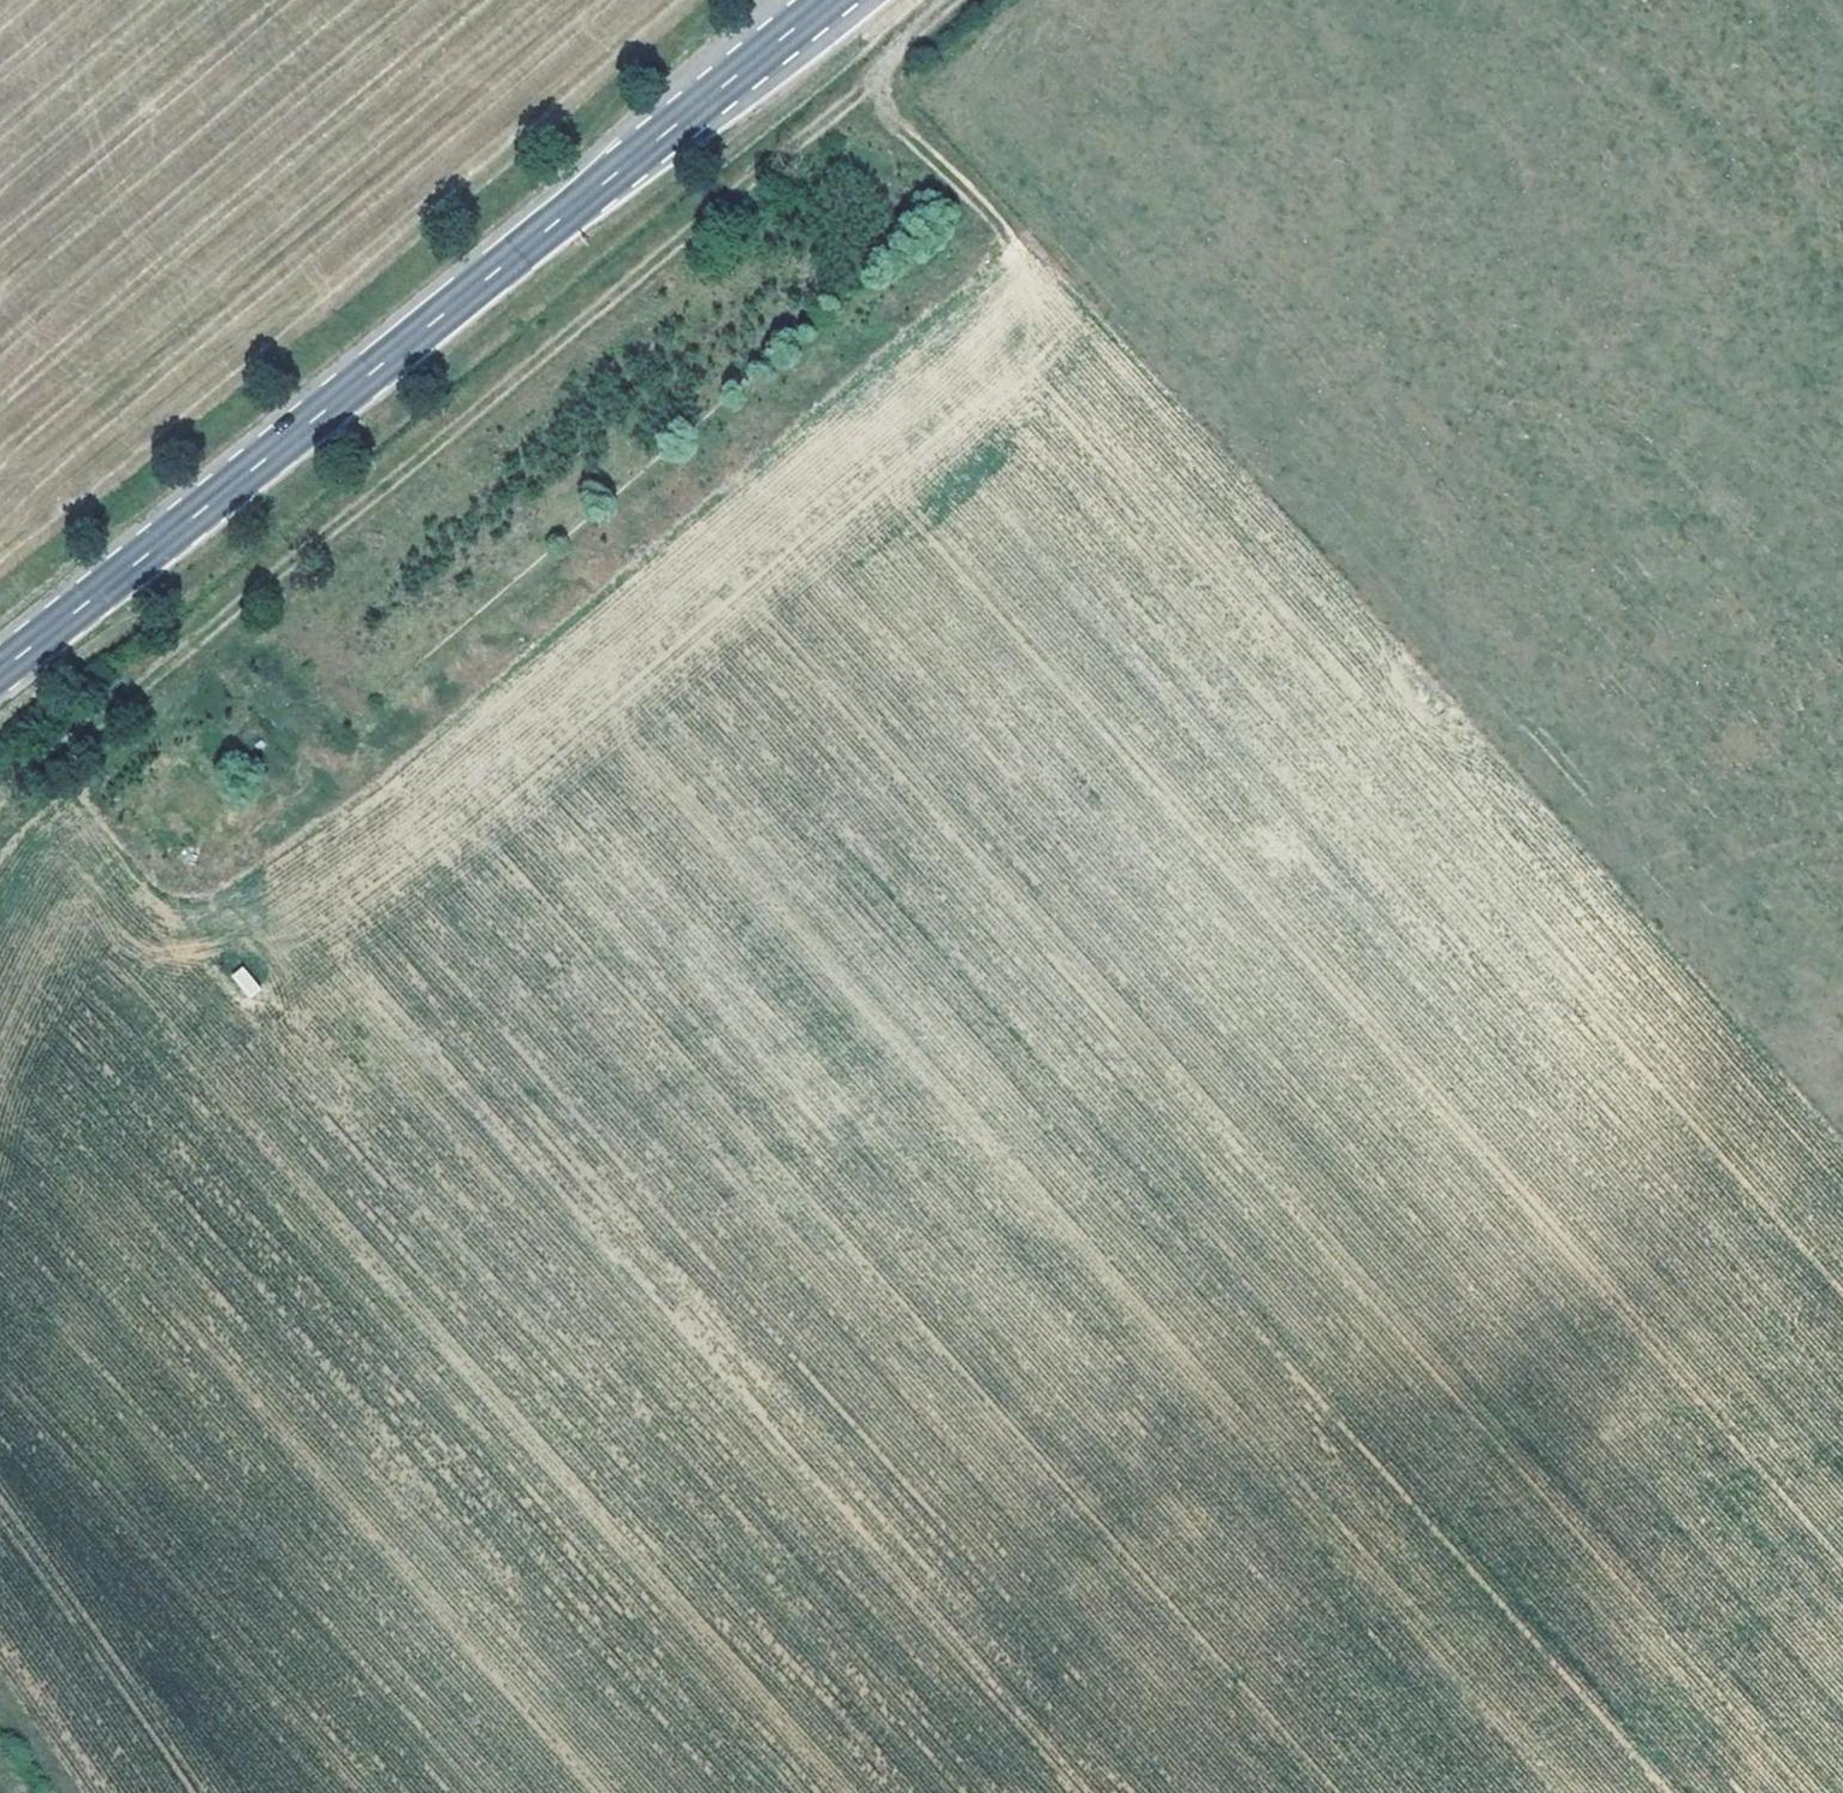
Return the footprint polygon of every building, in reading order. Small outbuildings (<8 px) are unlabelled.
[(243,965),(230,974),(248,997),(261,988),(243,965)]
